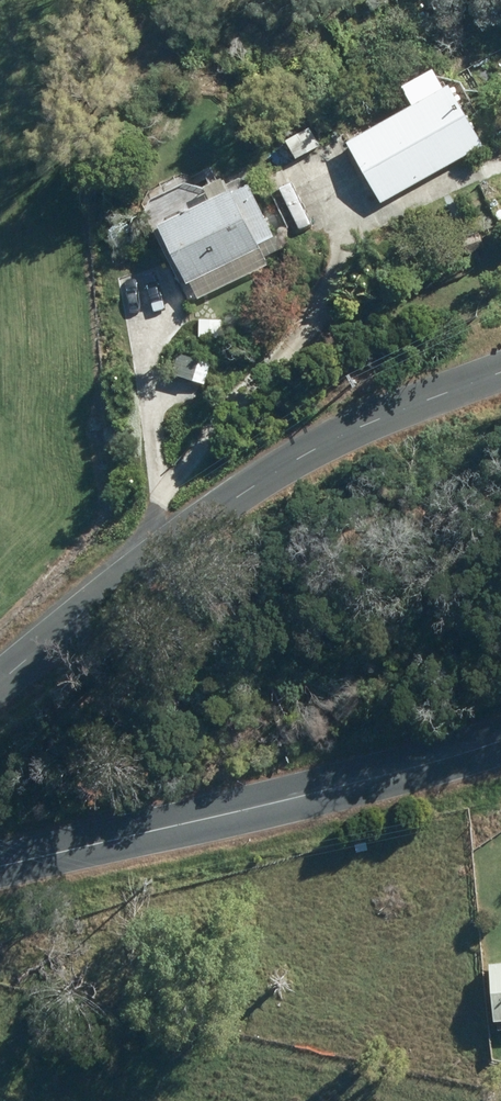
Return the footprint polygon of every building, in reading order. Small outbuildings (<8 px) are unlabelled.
[(408,104),(340,144),(376,205),(476,146),(440,85),(428,92),(420,79),(400,90),(408,104)] [(281,141),(291,160),(317,146),(307,127),(281,141)] [(291,174),(278,181),(301,220),(313,212),(291,174)] [(200,200),(148,227),(178,287),(184,284),(193,301),(262,266),(251,246),(266,238),(239,187),(224,195),(222,191),(219,192),(212,179),(194,188),(200,200)] [(486,1018),(500,1017),(500,960),(483,962),(481,962),(486,1018)]
